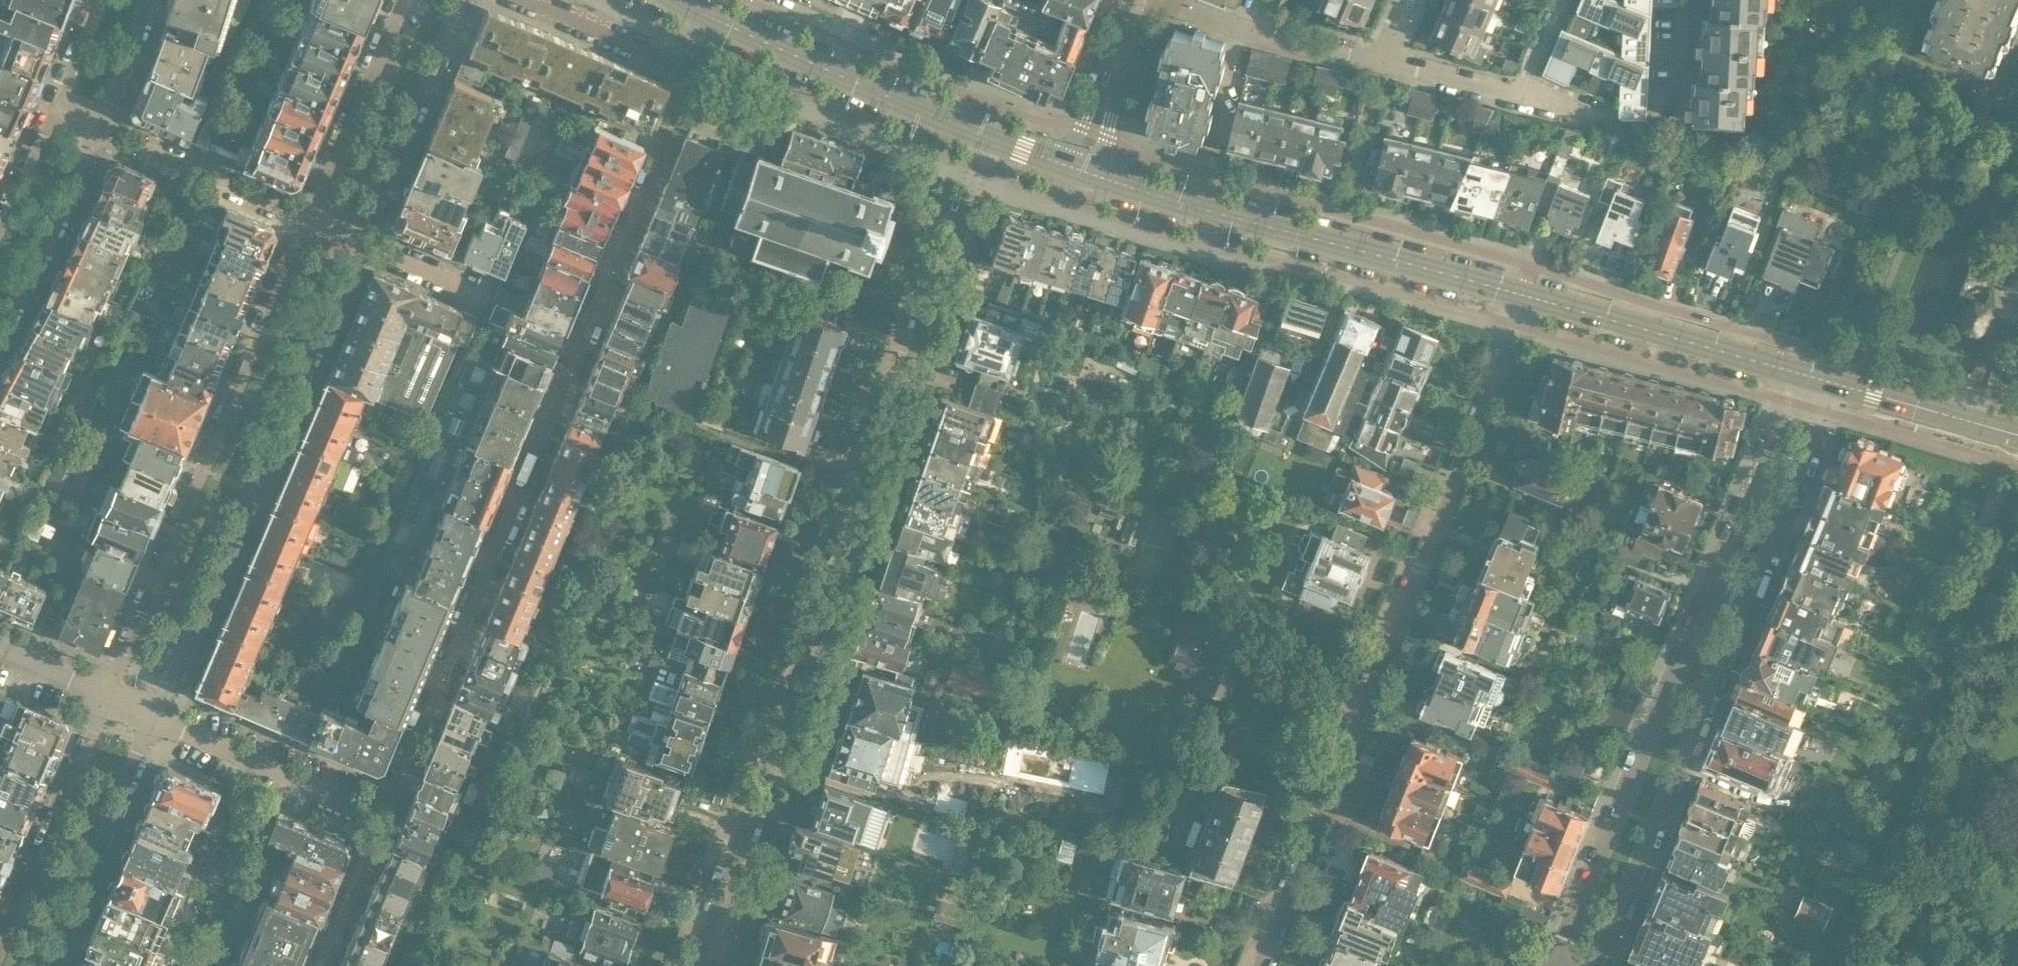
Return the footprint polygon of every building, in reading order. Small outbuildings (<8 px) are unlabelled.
[(13,3),(6,0),(1,0),(0,1),(0,24),(1,24),(8,27),(51,45),(59,22),(13,3)] [(54,0),(6,0),(13,3),(59,22),(66,5),(54,0)] [(226,0),(174,0),(166,24),(165,24),(165,26),(209,45),(212,46),(226,0)] [(252,10),(261,14),(267,0),(256,0),(252,10)] [(317,7),(301,0),(295,0),(291,9),(314,18),(307,34),(351,54),(363,27),(317,7)] [(317,7),(363,27),(374,0),(319,0),(317,7)] [(874,7),(872,12),(873,12),(879,0),(856,0),(874,7)] [(916,0),(882,0),(878,9),(889,14),(890,21),(897,24),(903,19),(907,21),(916,0)] [(956,0),(916,0),(907,21),(909,22),(908,29),(919,34),(925,29),(928,31),(931,23),(943,28),(956,0)] [(993,13),(997,4),(999,0),(963,0),(949,30),(961,35),(957,44),(961,46),(960,52),(968,56),(973,52),(976,53),(993,13)] [(1044,4),(1034,0),(999,0),(997,4),(1039,20),(1058,28),(1050,48),(1071,56),(1085,21),(1044,4)] [(1093,0),(1045,0),(1044,4),(1085,21),(1093,0)] [(1288,0),(1274,0),(1269,12),(1282,15),(1288,0)] [(1372,0),(1324,0),(1322,5),(1332,9),(1330,14),(1340,21),(1351,23),(1353,18),(1363,23),(1372,0)] [(1494,6),(1480,0),(1448,0),(1444,10),(1485,27),(1494,6)] [(1544,0),(1533,0),(1530,7),(1538,10),(1542,2),(1543,2),(1544,0)] [(1627,4),(1618,0),(1581,0),(1577,10),(1626,31),(1625,55),(1649,65),(1652,14),(1627,4)] [(1627,4),(1652,14),(1652,0),(1627,0),(1627,4)] [(1756,52),(1757,28),(1756,28),(1756,19),(1765,19),(1766,0),(1717,0),(1717,15),(1709,15),(1707,42),(1698,42),(1698,53),(1707,53),(1705,79),(1697,79),(1696,105),(1687,104),(1686,115),(1696,116),(1695,121),(1744,124),(1746,92),(1744,92),(1745,82),(1754,83),(1756,52)] [(1938,3),(1939,4),(1938,7),(1941,8),(1935,21),(1934,21),(1930,31),(1931,31),(1930,34),(1933,35),(1929,44),(1953,54),(1952,55),(1952,56),(1952,57),(1953,58),(1953,59),(1954,60),(1955,61),(1956,61),(1957,62),(1959,62),(1960,62),(1962,61),(1963,60),(1964,58),(1986,67),(1990,59),(1993,60),(1994,57),(1995,58),(1999,48),(1998,47),(2004,34),(2007,35),(2008,33),(2009,33),(2013,23),(2012,23),(2017,10),(2017,0),(1939,0),(1938,3)] [(997,4),(993,13),(976,53),(989,59),(983,72),(1011,84),(1039,20),(997,4)] [(530,72),(547,32),(487,7),(468,51),(487,59),(484,65),(464,56),(455,75),(479,85),(487,66),(509,75),(511,69),(521,74),(523,69),(530,72)] [(1477,44),(1485,27),(1444,10),(1433,35),(1444,39),(1442,45),(1481,61),(1486,48),(1477,44)] [(1589,40),(1596,25),(1576,16),(1569,31),(1589,40)] [(1533,24),(1531,23),(1518,18),(1514,26),(1529,33),(1533,24)] [(1039,20),(1011,84),(1040,97),(1040,96),(1047,97),(1053,95),(1058,90),(1071,56),(1050,48),(1058,28),(1039,20)] [(51,45),(8,27),(1,24),(0,27),(0,59),(1,59),(39,75),(51,45)] [(351,54),(307,34),(285,25),(280,36),(294,41),(287,57),(295,60),(341,79),(351,54)] [(200,68),(209,45),(165,26),(156,50),(200,68)] [(1197,28),(1196,29),(1195,34),(1182,31),(1176,29),(1174,36),(1171,35),(1168,48),(1165,47),(1162,59),(1165,60),(1161,74),(1164,75),(1161,88),(1158,87),(1155,99),(1152,99),(1149,111),(1152,112),(1149,124),(1152,125),(1150,132),(1169,137),(1168,143),(1178,145),(1180,140),(1194,143),(1199,144),(1201,137),(1204,137),(1207,125),(1210,126),(1213,113),(1210,113),(1213,101),(1210,100),(1213,87),(1216,88),(1220,75),(1223,76),(1226,63),(1223,62),(1226,49),(1223,48),(1224,41),(1206,37),(1207,31),(1197,28)] [(1589,40),(1569,31),(1562,28),(1543,74),(1566,84),(1575,61),(1594,69),(1599,71),(1609,48),(1589,40)] [(607,58),(547,32),(530,72),(538,75),(536,80),(580,99),(583,94),(590,98),(607,58)] [(1244,48),(1239,69),(1248,71),(1254,50),(1244,48)] [(1649,65),(1625,55),(1609,48),(1599,71),(1603,73),(1623,81),(1622,118),(1647,119),(1649,65)] [(156,50),(148,72),(181,87),(191,91),(200,68),(156,50)] [(1262,77),(1268,54),(1254,50),(1248,71),(1248,74),(1262,77)] [(1274,80),(1280,57),(1268,54),(1262,77),(1274,80)] [(341,79),(295,60),(287,57),(283,67),(284,68),(283,70),(277,84),(329,106),(341,79)] [(1291,60),(1280,57),(1274,80),(1286,83),(1291,60)] [(1504,57),(1500,67),(1514,72),(1517,63),(1504,57)] [(668,84),(607,58),(590,98),(598,101),(596,106),(606,110),(604,116),(628,126),(630,120),(649,128),(665,89),(668,84)] [(39,75),(1,59),(0,61),(0,92),(28,104),(39,75)] [(237,74),(240,67),(228,62),(225,69),(237,74)] [(1324,92),(1330,69),(1318,66),(1312,89),(1324,92)] [(1336,96),(1342,72),(1330,69),(1324,92),(1336,96)] [(1599,83),(1603,73),(1599,71),(1594,69),(1590,80),(1599,83)] [(134,117),(135,117),(159,128),(173,95),(178,96),(181,87),(148,72),(132,111),(132,112),(132,113),(132,114),(133,115),(133,116),(134,117)] [(329,106),(277,84),(263,77),(259,88),(281,98),(274,114),(318,132),(329,106)] [(427,142),(467,159),(470,150),(475,152),(494,108),(489,106),(493,97),(453,80),(427,142)] [(1594,95),(1599,83),(1590,80),(1585,91),(1594,95)] [(1414,89),(1413,90),(1408,113),(1420,116),(1425,92),(1414,89)] [(216,90),(205,116),(218,122),(223,110),(219,109),(226,94),(216,90)] [(28,104),(0,92),(0,128),(14,133),(28,104)] [(1437,96),(1425,92),(1420,116),(1431,119),(1437,96)] [(187,139),(205,97),(195,93),(191,102),(187,100),(178,96),(173,95),(159,128),(187,139)] [(1244,151),(1255,154),(1266,107),(1240,101),(1229,148),(1231,148),(1233,152),(1241,154),(1244,151)] [(1493,109),(1477,105),(1472,129),(1483,132),(1493,109)] [(1292,114),(1266,107),(1255,154),(1256,154),(1258,158),(1266,161),(1269,157),(1280,160),(1292,114)] [(318,132),(274,114),(266,110),(261,121),(269,125),(262,141),(307,160),(318,132)] [(524,110),(516,127),(527,131),(535,115),(524,110)] [(1339,139),(1342,126),(1344,118),(1326,113),(1327,111),(1320,110),(1318,120),(1306,166),(1304,166),(1303,170),(1320,174),(1319,179),(1329,181),(1334,159),(1340,161),(1345,140),(1339,139)] [(1318,120),(1292,114),(1280,160),(1282,161),(1283,165),(1292,167),(1295,164),(1304,166),(1306,166),(1318,120)] [(205,116),(194,142),(207,148),(218,122),(205,116)] [(527,131),(516,127),(504,155),(515,160),(527,131)] [(643,146),(623,137),(597,127),(589,146),(590,146),(635,165),(643,146)] [(14,133),(0,128),(0,164),(14,133)] [(883,215),(888,200),(868,193),(867,194),(851,188),(863,153),(792,128),(779,163),(763,157),(763,156),(758,154),(757,156),(756,155),(753,163),(738,158),(721,207),(736,212),(733,220),(735,220),(734,221),(740,223),(740,222),(749,225),(745,235),(738,233),(737,233),(735,233),(733,233),(732,233),(731,234),(731,235),(730,236),(730,237),(729,239),(729,240),(729,241),(730,242),(730,243),(731,244),(732,245),(733,246),(734,246),(736,246),(737,246),(739,246),(740,245),(742,246),(740,250),(754,254),(771,259),(770,260),(797,269),(798,268),(815,274),(814,275),(818,276),(819,273),(818,273),(824,256),(825,256),(826,253),(828,254),(828,252),(845,258),(844,259),(850,260),(849,261),(865,266),(870,252),(877,254),(890,217),(883,215)] [(1567,128),(1557,154),(1568,158),(1578,132),(1567,128)] [(1792,130),(1786,140),(1794,145),(1800,135),(1792,130)] [(724,175),(716,171),(722,155),(719,153),(720,150),(687,136),(687,135),(686,134),(662,192),(700,208),(708,211),(724,175)] [(307,160),(262,141),(255,137),(251,145),(242,141),(235,160),(289,183),(298,180),(307,160)] [(1402,190),(1413,143),(1387,137),(1384,150),(1378,149),(1373,169),(1379,170),(1373,192),(1384,195),(1385,189),(1401,193),(1402,190)] [(1438,149),(1413,143),(1402,190),(1411,192),(1413,196),(1421,199),(1425,196),(1427,196),(1438,149)] [(426,146),(413,176),(450,191),(453,186),(463,190),(469,175),(475,177),(480,165),(463,158),(462,161),(426,146)] [(635,165),(590,146),(581,166),(627,184),(635,165)] [(1472,158),(1438,149),(1427,196),(1437,198),(1438,202),(1452,206),(1471,160),(1472,158)] [(1492,213),(1510,169),(1512,163),(1474,154),(1472,158),(1471,160),(1452,206),(1472,211),(1473,208),(1492,213)] [(148,194),(155,177),(117,161),(111,163),(101,184),(147,203),(150,205),(153,196),(148,194)] [(1536,208),(1547,178),(1549,172),(1550,172),(1512,163),(1510,169),(1492,213),(1509,217),(1508,220),(1529,225),(1536,208)] [(627,184),(581,166),(573,184),(619,202),(627,184)] [(54,178),(56,172),(49,169),(47,175),(54,178)] [(545,215),(552,197),(562,201),(563,201),(571,182),(569,182),(545,171),(522,227),(551,239),(559,220),(554,219),(545,215)] [(1549,172),(1547,178),(1536,208),(1557,217),(1553,227),(1571,235),(1576,224),(1578,225),(1590,194),(1560,183),(1562,178),(1549,172)] [(413,176),(403,199),(440,214),(439,217),(455,224),(468,192),(463,190),(453,186),(450,191),(413,176)] [(1634,187),(1608,177),(1596,208),(1607,212),(1597,239),(1612,245),(1615,236),(1633,244),(1643,219),(1638,217),(1645,200),(1631,194),(1634,187)] [(619,202),(573,184),(571,182),(563,201),(612,221),(619,202)] [(101,184),(91,206),(137,226),(147,203),(101,184)] [(693,226),(700,208),(662,192),(654,210),(693,226)] [(440,214),(403,199),(393,221),(396,228),(450,251),(460,226),(455,224),(439,217),(440,214)] [(612,221),(563,201),(562,201),(554,219),(559,220),(604,239),(612,221)] [(1683,245),(1683,243),(1692,218),(1689,217),(1693,208),(1676,201),(1672,211),(1670,210),(1661,234),(1660,234),(1655,247),(1652,246),(1650,253),(1653,254),(1648,268),(1671,276),(1678,256),(1680,257),(1685,246),(1683,245)] [(484,263),(486,264),(504,218),(503,218),(507,208),(499,205),(490,226),(482,223),(478,231),(472,228),(461,256),(483,265),(484,263)] [(127,250),(137,226),(91,206),(80,230),(127,250)] [(1718,234),(1707,264),(1732,274),(1735,266),(1744,269),(1747,262),(1748,257),(1749,257),(1753,247),(1750,246),(1757,226),(1761,216),(1734,206),(1730,216),(1722,236),(1718,234)] [(275,235),(272,227),(225,207),(214,232),(217,233),(267,254),(275,235)] [(1771,255),(1763,274),(1783,282),(1782,284),(1795,290),(1800,278),(1819,286),(1834,247),(1815,240),(1822,223),(1783,208),(1766,253),(1771,255)] [(654,210),(646,228),(685,244),(693,226),(654,210)] [(503,273),(524,221),(506,214),(504,218),(486,264),(485,266),(503,273)] [(1001,266),(1013,270),(1029,223),(1018,220),(1019,219),(1009,215),(1002,219),(999,227),(1000,228),(995,244),(991,246),(988,254),(989,257),(988,261),(1001,266)] [(604,239),(559,220),(551,239),(553,240),(596,257),(604,239)] [(1046,228),(1034,224),(1029,223),(1013,270),(1014,269),(1031,275),(1046,228)] [(646,228),(639,246),(677,262),(685,244),(646,228)] [(1063,233),(1046,228),(1031,275),(1048,280),(1063,233)] [(80,230),(69,254),(115,273),(121,259),(124,261),(129,251),(127,250),(80,230)] [(257,277),(267,254),(217,233),(207,256),(257,277)] [(1081,238),(1069,234),(1065,233),(1065,234),(1063,233),(1048,280),(1065,285),(1081,238)] [(1103,246),(1106,237),(1097,234),(1094,242),(1097,243),(1097,244),(1098,244),(1103,246)] [(1083,291),(1098,244),(1097,244),(1097,243),(1094,242),(1081,238),(1065,285),(1083,291)] [(596,257),(553,240),(546,257),(589,275),(596,257)] [(1115,249),(1103,246),(1098,244),(1083,291),(1101,296),(1115,249)] [(631,276),(667,292),(677,267),(677,262),(639,246),(627,275),(631,276)] [(1125,283),(1128,272),(1133,255),(1115,249),(1101,296),(1119,302),(1125,283)] [(1994,252),(1990,260),(1998,264),(2002,255),(1994,252)] [(105,296),(115,273),(69,254),(58,276),(105,296)] [(257,277),(207,256),(197,279),(247,301),(257,277)] [(589,275),(546,257),(539,276),(581,293),(589,275)] [(1150,330),(1172,268),(1171,267),(1171,266),(1169,263),(1160,260),(1157,260),(1156,262),(1154,261),(1154,262),(1140,257),(1134,274),(1128,272),(1125,283),(1130,285),(1120,313),(1132,317),(1130,322),(1150,330)] [(1983,277),(1992,280),(1998,264),(1990,260),(1983,277)] [(1180,332),(1199,278),(1172,268),(1150,330),(1160,333),(1163,326),(1180,332)] [(373,270),(327,377),(363,393),(424,420),(458,342),(464,344),(476,315),(416,290),(417,289),(373,270)] [(101,306),(105,296),(58,276),(54,285),(52,284),(45,299),(90,319),(96,304),(101,306)] [(581,293),(539,276),(530,295),(573,313),(581,293)] [(631,276),(624,293),(664,310),(671,293),(667,292),(631,276)] [(1209,281),(1199,278),(1180,332),(1177,339),(1204,349),(1226,287),(1224,287),(1221,282),(1215,280),(1209,281)] [(247,301),(197,279),(187,303),(237,324),(247,301)] [(797,299),(749,284),(745,298),(765,304),(766,302),(793,311),(797,299)] [(1227,286),(1226,287),(1204,349),(1203,352),(1216,358),(1220,350),(1233,355),(1238,342),(1245,345),(1254,323),(1258,325),(1266,304),(1249,298),(1250,296),(1242,293),(1243,291),(1237,287),(1234,285),(1227,286)] [(705,371),(729,300),(694,288),(678,336),(667,332),(647,390),(659,394),(657,398),(692,409),(702,382),(706,384),(709,373),(705,371)] [(624,293),(617,310),(657,327),(664,310),(624,293)] [(1314,341),(1324,307),(1324,306),(1286,295),(1286,296),(1277,294),(1273,307),(1269,320),(1278,323),(1275,329),(1308,340),(1314,341)] [(565,331),(573,313),(530,295),(523,313),(565,331)] [(86,329),(90,319),(45,299),(44,299),(32,322),(71,340),(77,325),(86,329)] [(1001,390),(1004,383),(999,381),(1001,373),(1007,375),(1021,336),(1030,339),(1032,337),(1036,338),(1042,320),(987,300),(985,307),(980,305),(974,308),(972,312),(969,311),(963,328),(960,327),(956,338),(959,339),(953,356),(956,357),(955,360),(961,362),(967,363),(967,361),(981,366),(976,381),(978,381),(1001,390)] [(493,322),(502,326),(558,349),(565,331),(523,313),(509,308),(491,301),(484,319),(493,322)] [(1962,320),(1960,325),(1963,329),(1977,334),(1981,334),(1982,332),(1986,334),(1994,316),(1989,314),(1991,311),(1988,306),(1975,301),(1970,302),(1969,304),(1965,302),(1958,319),(1962,320)] [(237,324),(187,303),(177,327),(227,347),(237,324)] [(1343,307),(1331,335),(1365,349),(1365,348),(1376,321),(1363,316),(1363,315),(1356,312),(1356,313),(1343,307)] [(657,327),(617,310),(610,326),(645,340),(651,343),(657,327)] [(792,311),(789,320),(795,322),(790,338),(835,354),(838,346),(844,345),(847,335),(843,331),(843,329),(792,311)] [(1376,343),(1389,348),(1423,362),(1426,354),(1433,357),(1439,341),(1433,338),(1433,337),(1386,318),(1376,343)] [(18,348),(56,364),(63,367),(74,341),(71,340),(32,322),(18,348)] [(558,349),(502,326),(493,322),(490,329),(504,334),(502,336),(498,346),(504,349),(550,367),(558,349)] [(638,356),(645,340),(610,326),(603,342),(638,356)] [(227,347),(177,327),(168,349),(217,371),(227,347)] [(1347,421),(1352,409),(1355,399),(1363,378),(1367,367),(1371,357),(1373,352),(1365,348),(1365,349),(1331,335),(1302,409),(1301,413),(1304,414),(1301,421),(1286,415),(1279,431),(1277,431),(1277,429),(1268,426),(1264,435),(1289,445),(1293,433),(1337,452),(1338,449),(1334,447),(1341,430),(1344,431),(1347,421)] [(1271,425),(1290,366),(1288,366),(1290,357),(1283,354),(1285,345),(1263,337),(1236,425),(1264,435),(1268,426),(1268,424),(1271,425)] [(835,354),(790,338),(782,361),(827,377),(829,369),(835,369),(839,359),(835,354)] [(644,359),(638,356),(603,342),(597,357),(638,374),(644,359)] [(550,367),(504,349),(498,346),(491,363),(543,385),(550,367)] [(18,348),(1,379),(46,398),(53,381),(49,379),(56,364),(18,348)] [(1430,365),(1423,362),(1389,348),(1383,362),(1371,357),(1367,367),(1413,386),(1417,377),(1424,380),(1430,365)] [(217,371),(168,349),(158,372),(166,376),(207,394),(217,371)] [(543,385),(491,363),(469,354),(457,381),(531,412),(543,385)] [(638,374),(597,357),(590,373),(619,386),(624,376),(635,381),(638,374)] [(1544,375),(1541,387),(1581,396),(1588,366),(1585,365),(1582,361),(1576,359),(1572,362),(1555,358),(1551,374),(1547,373),(1544,375)] [(827,377),(782,361),(773,384),(818,400),(821,392),(827,392),(831,382),(827,377)] [(1588,366),(1581,396),(1576,416),(1601,422),(1614,372),(1610,371),(1608,367),(1601,365),(1597,368),(1588,366)] [(1405,408),(1414,386),(1413,386),(1367,367),(1363,378),(1375,382),(1370,393),(1405,408)] [(207,394),(166,376),(158,372),(151,370),(127,426),(142,432),(183,450),(207,394)] [(1623,374),(1614,372),(1601,422),(1627,429),(1639,378),(1635,377),(1633,373),(1626,372),(1623,374)] [(615,396),(619,386),(590,373),(583,389),(624,406),(627,401),(615,396)] [(327,377),(314,408),(349,424),(363,393),(327,377)] [(1648,380),(1639,378),(1627,429),(1652,435),(1664,385),(1661,384),(1658,380),(1652,378),(1648,380)] [(0,380),(0,410),(34,425),(46,398),(1,379),(0,380)] [(531,412),(457,381),(446,407),(520,438),(531,412)] [(1019,400),(1020,396),(1001,390),(978,381),(969,406),(991,413),(993,408),(1022,418),(1028,403),(1019,400)] [(818,400),(773,384),(765,408),(810,424),(813,416),(819,416),(823,405),(818,400)] [(1673,386),(1664,385),(1652,435),(1677,441),(1689,391),(1685,390),(1683,386),(1677,384),(1673,386)] [(1581,396),(1541,387),(1538,399),(1540,402),(1544,402),(1540,419),(1574,427),(1576,416),(1581,396)] [(624,406),(583,389),(578,402),(608,416),(612,406),(622,410),(624,406)] [(1698,393),(1689,391),(1677,441),(1702,447),(1715,397),(1711,396),(1708,392),(1702,390),(1698,393)] [(1411,410),(1405,408),(1370,393),(1366,404),(1355,399),(1352,409),(1396,428),(1398,422),(1405,425),(1411,410)] [(991,413),(969,406),(940,395),(931,420),(984,439),(985,435),(986,435),(993,414),(991,413)] [(1724,399),(1715,397),(1702,447),(1701,451),(1718,456),(1719,452),(1727,454),(1728,450),(1731,450),(1735,436),(1737,437),(1740,423),(1742,423),(1746,409),(1739,407),(1740,403),(1736,402),(1734,398),(1728,397),(1724,399)] [(604,427),(608,416),(578,402),(571,419),(611,437),(614,431),(604,427)] [(810,424),(765,408),(759,406),(750,430),(802,448),(805,438),(811,439),(815,428),(810,424)] [(520,438),(446,407),(435,432),(509,464),(520,438)] [(314,408),(300,440),(336,455),(349,424),(314,408)] [(707,409),(703,421),(723,428),(728,417),(707,409)] [(1394,433),(1396,428),(1352,409),(1347,421),(1357,425),(1349,446),(1383,469),(1387,451),(1388,449),(1393,449),(1397,446),(1399,441),(1398,436),(1395,433),(1394,433)] [(19,449),(22,450),(34,425),(0,410),(0,440),(19,449)] [(629,437),(637,414),(628,410),(620,433),(629,437)] [(611,437),(571,419),(564,437),(596,450),(600,440),(608,444),(611,437)] [(976,463),(984,439),(931,420),(923,444),(976,463)] [(426,453),(435,428),(421,422),(412,448),(426,453)] [(183,450),(142,432),(127,426),(122,436),(130,439),(124,455),(172,476),(183,450)] [(613,455),(621,434),(614,431),(611,437),(608,444),(605,452),(613,455)] [(484,524),(509,464),(435,432),(410,491),(484,524)] [(596,450),(564,437),(554,459),(586,473),(596,450)] [(1903,471),(1898,469),(1902,459),(1903,458),(1873,445),(1872,442),(1862,438),(1856,440),(1853,448),(1847,446),(1839,467),(1831,464),(1825,479),(1885,503),(1892,486),(1896,488),(1902,486),(1906,478),(1903,471)] [(8,473),(19,449),(0,440),(0,469),(8,473)] [(300,440),(287,471),(323,486),(336,455),(300,440)] [(1793,454),(1797,446),(1789,442),(1785,451),(1793,454)] [(786,494),(796,465),(733,443),(728,457),(740,461),(735,475),(740,477),(744,478),(786,494)] [(968,487),(976,463),(923,444),(914,468),(968,487)] [(1306,456),(1328,461),(1330,451),(1309,446),(1306,456)] [(405,485),(416,455),(407,451),(395,481),(405,485)] [(172,476),(124,455),(113,480),(116,481),(162,501),(172,476)] [(1525,458),(1520,459),(1517,468),(1519,472),(1520,472),(1517,481),(1563,500),(1573,474),(1527,455),(1526,458),(1525,458)] [(1403,457),(1398,471),(1409,476),(1415,461),(1403,457)] [(55,459),(48,482),(64,487),(71,464),(55,459)] [(554,459),(544,483),(576,497),(586,473),(554,459)] [(1338,472),(1331,491),(1341,495),(1337,506),(1348,511),(1379,523),(1392,493),(1380,489),(1386,475),(1355,463),(1349,476),(1338,472)] [(914,468),(909,485),(906,492),(959,511),(968,487),(914,468)] [(8,473),(0,469),(0,492),(8,473)] [(287,471),(274,503),(309,518),(323,486),(287,471)] [(778,516),(786,494),(744,478),(740,477),(732,500),(737,502),(777,516),(778,516)] [(1876,533),(1887,505),(1885,504),(1885,503),(1825,479),(1814,507),(1876,533)] [(162,501),(116,481),(112,490),(104,486),(95,506),(104,510),(149,530),(162,501)] [(1702,502),(1670,488),(1655,482),(1652,491),(1656,493),(1650,507),(1693,525),(1702,502)] [(544,483),(524,530),(556,544),(576,497),(544,483)] [(709,483),(706,490),(719,495),(721,487),(709,483)] [(468,562),(484,524),(410,491),(394,531),(468,562)] [(906,492),(903,500),(897,517),(951,533),(959,511),(906,492)] [(777,516),(737,502),(734,510),(726,507),(717,532),(724,535),(720,546),(718,544),(709,541),(704,545),(703,547),(718,552),(761,567),(776,524),(774,524),(777,516)] [(274,503),(260,535),(295,550),(309,518),(274,503)] [(149,530),(104,510),(95,506),(83,534),(96,540),(137,557),(149,530)] [(1693,525),(1650,507),(1646,506),(1636,529),(1683,548),(1693,525)] [(1119,528),(1124,515),(1101,507),(1098,515),(1115,521),(1113,526),(1119,528)] [(1865,559),(1876,533),(1814,507),(1804,533),(1865,559)] [(1527,575),(1540,545),(1535,543),(1540,530),(1527,524),(1529,517),(1512,510),(1502,532),(1496,535),(1480,575),(1527,594),(1534,578),(1527,575)] [(34,516),(25,535),(37,540),(40,533),(45,521),(34,516)] [(894,543),(893,546),(925,556),(944,562),(952,537),(902,520),(900,527),(892,529),(889,537),(894,543)] [(1360,570),(1367,552),(1360,549),(1366,534),(1338,522),(1331,537),(1322,534),(1303,580),(1305,580),(1299,595),(1331,608),(1337,594),(1349,598),(1356,580),(1357,581),(1361,570),(1360,570)] [(524,530),(504,578),(536,592),(556,544),(524,530)] [(468,562),(394,531),(378,571),(406,583),(451,602),(468,562)] [(1854,584),(1865,559),(1804,533),(1793,559),(1850,583),(1854,584)] [(260,535),(247,566),(282,581),(295,550),(260,535)] [(1657,558),(1662,546),(1639,536),(1634,549),(1657,558)] [(137,557),(96,540),(83,570),(125,588),(137,557)] [(370,544),(367,552),(375,556),(378,548),(370,544)] [(936,583),(940,571),(922,565),(925,556),(893,546),(893,547),(888,549),(886,555),(889,559),(884,573),(880,574),(878,580),(880,584),(879,587),(920,601),(923,592),(932,595),(937,596),(942,595),(944,589),(942,585),(936,583)] [(761,567),(718,552),(703,547),(694,572),(752,592),(755,584),(756,584),(759,580),(761,575),(760,568),(761,567)] [(1846,594),(1850,583),(1793,559),(1781,588),(1836,611),(1837,612),(1841,603),(1844,603),(1847,597),(1846,594)] [(247,566),(233,598),(269,612),(282,581),(247,566)] [(5,570),(0,581),(0,608),(29,620),(44,585),(6,569),(5,570)] [(125,588),(83,570),(72,597),(85,603),(83,607),(111,619),(125,588)] [(752,592),(694,572),(685,598),(743,618),(746,608),(747,608),(750,604),(752,599),(751,593),(752,592)] [(1659,619),(1672,590),(1629,572),(1623,586),(1622,586),(1616,600),(1625,604),(1659,619)] [(1541,600),(1527,594),(1480,575),(1479,577),(1476,584),(1472,582),(1463,604),(1527,630),(1535,611),(1538,612),(1541,604),(1542,603),(1542,602),(1542,601),(1541,600)] [(516,638),(532,602),(536,592),(504,578),(485,625),(516,638)] [(371,614),(383,585),(374,582),(362,611),(371,614)] [(451,602),(406,583),(392,616),(437,635),(451,602)] [(44,585),(29,620),(41,625),(56,590),(44,585)] [(913,623),(920,601),(879,587),(874,585),(866,607),(913,623)] [(1831,621),(1836,611),(1781,588),(1770,615),(1829,639),(1837,643),(1839,638),(1841,639),(1844,631),(1842,631),(1844,626),(1831,621)] [(1948,602),(1965,609),(1968,601),(1952,595),(1948,602)] [(111,619),(83,607),(85,603),(72,597),(57,633),(98,650),(111,619)] [(233,598),(220,628),(255,643),(269,612),(233,598)] [(552,600),(545,598),(537,616),(545,618),(550,620),(557,602),(552,600)] [(733,647),(743,618),(685,598),(682,606),(672,602),(665,623),(673,626),(733,647)] [(1527,630),(1463,604),(1454,625),(1459,627),(1456,634),(1455,634),(1454,636),(1512,660),(1513,661),(1514,661),(1515,661),(1516,661),(1517,660),(1518,659),(1519,659),(1523,649),(1520,648),(1527,630)] [(866,607),(859,628),(905,644),(913,623),(866,607)] [(1817,669),(1829,639),(1770,615),(1757,644),(1817,669)] [(401,721),(425,664),(437,635),(392,616),(356,702),(373,709),(401,721)] [(1226,642),(1164,617),(1155,622),(1155,634),(1165,638),(1176,634),(1177,634),(1167,660),(1200,673),(1195,685),(1225,698),(1239,665),(1219,657),(1226,642)] [(541,620),(535,635),(537,636),(550,641),(556,625),(541,620)] [(523,651),(526,642),(516,638),(485,625),(471,658),(512,675),(515,669),(523,651)] [(733,647),(673,626),(671,633),(693,641),(689,651),(726,665),(733,647)] [(220,628),(207,660),(242,675),(255,643),(220,628)] [(902,653),(905,644),(859,628),(850,653),(921,675),(925,660),(902,653)] [(996,634),(989,654),(1007,659),(1013,639),(996,634)] [(535,639),(530,653),(541,657),(547,643),(535,639)] [(1804,701),(1817,669),(1757,644),(1744,676),(1797,698),(1804,701)] [(526,673),(533,655),(530,653),(523,651),(515,669),(526,673)] [(720,683),(726,665),(689,651),(685,662),(667,655),(665,663),(720,683)] [(1501,684),(1506,674),(1498,670),(1497,672),(1446,651),(1441,664),(1443,665),(1436,681),(1490,703),(1493,704),(1495,705),(1497,704),(1498,704),(1499,703),(1500,702),(1501,701),(1502,700),(1502,699),(1503,698),(1503,696),(1503,695),(1503,694),(1503,692),(1502,691),(1501,689),(1501,688),(1500,688),(1501,684)] [(1646,679),(1653,663),(1624,651),(1617,667),(1646,679)] [(508,686),(512,675),(471,658),(461,682),(496,696),(500,686),(507,689),(508,686)] [(720,683),(665,663),(656,659),(649,677),(676,688),(714,701),(720,683)] [(207,660),(194,691),(228,706),(235,691),(242,675),(207,660)] [(950,670),(946,683),(998,699),(1005,679),(953,660),(950,670)] [(933,664),(928,677),(930,678),(945,683),(946,683),(950,670),(933,664)] [(512,675),(508,686),(512,688),(530,695),(537,677),(529,674),(526,673),(515,669),(512,675)] [(914,706),(920,689),(920,688),(909,684),(912,677),(898,672),(895,681),(863,669),(862,672),(862,673),(857,688),(856,688),(852,700),(853,700),(848,716),(847,715),(846,717),(909,739),(917,716),(914,716),(917,707),(914,706)] [(1787,721),(1797,698),(1744,676),(1735,699),(1787,721)] [(942,693),(945,683),(930,678),(927,688),(942,693)] [(1484,719),(1490,703),(1436,681),(1429,698),(1427,698),(1422,711),(1473,731),(1479,717),(1484,719)] [(496,696),(461,682),(454,699),(486,712),(496,715),(499,709),(492,706),(496,696)] [(708,718),(714,701),(676,688),(670,705),(708,718)] [(243,695),(235,691),(228,706),(230,706),(229,707),(267,723),(279,696),(260,689),(257,696),(245,691),(243,695)] [(530,720),(537,697),(512,690),(505,713),(530,720)] [(1609,690),(1603,706),(1629,716),(1636,702),(1609,690)] [(311,710),(279,696),(267,723),(299,737),(311,710)] [(486,712),(454,699),(446,717),(488,735),(491,728),(481,723),(486,712)] [(1735,699),(1723,726),(1781,750),(1783,749),(1785,748),(1786,747),(1788,745),(1789,743),(1789,741),(1789,739),(1789,736),(1789,734),(1793,723),(1787,721),(1735,699)] [(708,718),(670,705),(656,700),(653,708),(667,714),(664,722),(701,736),(708,718)] [(65,729),(62,721),(16,702),(9,719),(2,716),(0,720),(0,730),(9,734),(54,754),(65,729)] [(1629,716),(1603,706),(1597,719),(1624,731),(1629,716)] [(320,709),(306,740),(327,748),(341,718),(320,709)] [(401,721),(373,709),(366,727),(367,728),(365,732),(379,738),(379,736),(393,742),(401,721)] [(510,741),(517,724),(519,720),(507,715),(498,736),(510,741)] [(488,735),(446,717),(438,736),(470,750),(475,738),(485,742),(488,735)] [(900,767),(909,739),(846,717),(845,720),(846,720),(841,736),(840,736),(837,745),(837,746),(833,761),(832,760),(831,763),(833,764),(828,776),(872,791),(876,778),(882,761),(900,767)] [(354,723),(341,718),(327,748),(349,758),(363,726),(364,723),(356,719),(354,723)] [(705,738),(701,737),(701,736),(664,722),(657,720),(650,738),(696,755),(698,748),(701,749),(705,738)] [(367,728),(366,727),(363,726),(349,758),(375,769),(382,766),(393,742),(379,736),(379,738),(365,732),(367,728)] [(1801,759),(1781,750),(1723,726),(1709,760),(1741,773),(1739,778),(1743,779),(1741,784),(1737,782),(1732,794),(1767,808),(1772,796),(1746,786),(1748,781),(1753,783),(1755,779),(1787,792),(1801,759)] [(4,745),(9,734),(0,730),(0,743),(4,745)] [(696,755),(650,738),(629,731),(626,738),(652,748),(647,762),(654,764),(655,761),(689,773),(696,755)] [(54,754),(9,734),(4,745),(0,755),(0,761),(44,779),(54,754)] [(470,750),(438,736),(430,755),(472,773),(475,766),(465,761),(470,750)] [(499,762),(506,741),(492,737),(485,757),(499,762)] [(1427,742),(1414,737),(1409,750),(1408,749),(1407,752),(1404,755),(1401,760),(1402,765),(1402,766),(1452,787),(1464,758),(1437,747),(1437,744),(1428,740),(1427,742)] [(1007,764),(1011,745),(1004,744),(1000,763),(1007,764)] [(1105,762),(1106,756),(1075,750),(1074,756),(1082,758),(1081,766),(1089,768),(1090,759),(1105,762)] [(1565,752),(1557,773),(1578,782),(1583,771),(1587,761),(1565,752)] [(472,773),(430,755),(422,773),(454,786),(459,776),(469,780),(470,777),(472,773)] [(1504,768),(1529,778),(1534,765),(1509,755),(1504,768)] [(601,797),(600,799),(637,812),(638,808),(671,819),(683,786),(650,774),(652,769),(615,756),(615,758),(618,759),(604,798),(601,797)] [(479,757),(475,766),(472,773),(470,777),(480,781),(489,760),(479,757)] [(0,761),(0,791),(32,805),(44,779),(0,761)] [(1557,773),(1534,765),(1529,778),(1551,787),(1557,773)] [(1396,778),(1396,780),(1397,781),(1392,793),(1442,813),(1452,787),(1402,766),(1401,767),(1402,767),(1402,769),(1400,769),(1399,770),(1398,772),(1397,773),(1397,775),(1396,776),(1396,778)] [(160,770),(149,795),(202,818),(207,820),(208,816),(199,812),(202,805),(199,804),(207,784),(168,767),(160,770)] [(1886,768),(1879,785),(1889,788),(1895,772),(1886,768)] [(454,786),(422,773),(415,792),(445,805),(445,806),(457,811),(462,797),(465,791),(454,786)] [(469,780),(465,791),(462,797),(472,802),(480,781),(470,777),(469,780)] [(1221,780),(1212,802),(1256,819),(1262,802),(1260,802),(1265,790),(1221,780)] [(1739,833),(1750,806),(1700,785),(1688,812),(1739,833)] [(860,842),(873,804),(823,787),(818,802),(817,805),(814,813),(810,825),(860,842)] [(0,791),(0,821),(22,831),(32,805),(0,791)] [(445,805),(415,792),(405,815),(436,828),(445,806),(445,805)] [(1442,813),(1392,793),(1392,794),(1390,795),(1389,796),(1388,798),(1387,799),(1386,801),(1386,802),(1386,804),(1386,805),(1386,807),(1385,810),(1386,811),(1381,823),(1393,828),(1392,830),(1401,833),(1402,831),(1430,842),(1442,813)] [(149,795),(142,813),(186,832),(190,823),(193,825),(195,821),(200,823),(202,818),(149,795)] [(1546,797),(1536,821),(1581,839),(1591,815),(1546,797)] [(1256,819),(1212,802),(1204,825),(1246,840),(1248,833),(1251,834),(1256,819)] [(534,807),(533,816),(547,817),(547,808),(534,807)] [(615,821),(612,831),(675,854),(679,843),(670,840),(672,836),(668,834),(670,831),(638,820),(639,819),(613,809),(609,819),(615,821)] [(1728,860),(1739,833),(1688,812),(1677,840),(1728,860)] [(142,813),(133,833),(182,854),(186,855),(187,851),(183,849),(184,845),(181,844),(186,832),(142,813)] [(288,844),(297,823),(276,814),(267,835),(284,842),(288,844)] [(434,861),(445,835),(435,830),(436,828),(405,815),(393,843),(424,856),(434,861)] [(1571,863),(1581,839),(1536,821),(1527,817),(1517,841),(1526,845),(1571,863)] [(0,821),(0,854),(10,858),(22,831),(0,821)] [(344,843),(297,823),(288,844),(341,866),(347,850),(344,843)] [(843,863),(850,842),(793,824),(785,850),(792,852),(790,858),(797,860),(796,863),(804,866),(803,870),(812,873),(814,869),(827,873),(832,860),(843,863)] [(675,854),(612,831),(594,825),(587,845),(625,858),(625,857),(656,868),(658,864),(661,865),(663,860),(671,864),(675,854)] [(1246,840),(1204,825),(1196,847),(1239,863),(1245,848),(1243,847),(1246,840)] [(133,833),(120,863),(169,884),(169,883),(182,854),(133,833)] [(1677,840),(1668,862),(1723,885),(1733,862),(1728,860),(1677,840)] [(341,866),(288,844),(284,842),(281,850),(290,854),(285,865),(333,884),(341,866)] [(424,856),(393,843),(385,862),(424,878),(427,869),(420,866),(424,858),(433,862),(434,861),(424,856)] [(1571,863),(1526,845),(1515,871),(1560,889),(1571,863)] [(1239,863),(1196,847),(1186,872),(1229,884),(1231,879),(1233,880),(1239,863)] [(1419,891),(1421,886),(1419,886),(1424,871),(1371,850),(1364,847),(1360,848),(1356,861),(1357,865),(1363,868),(1350,900),(1401,921),(1435,934),(1440,923),(1425,918),(1424,923),(1415,919),(1425,894),(1419,891)] [(651,881),(632,874),(633,869),(629,867),(631,862),(611,856),(606,854),(606,856),(591,849),(580,881),(612,894),(609,903),(623,908),(624,907),(627,900),(642,906),(651,881)] [(0,854),(0,881),(10,858),(0,854)] [(1123,854),(1117,877),(1175,893),(1177,886),(1181,884),(1183,877),(1181,872),(1181,870),(1123,854)] [(424,878),(385,862),(378,880),(409,893),(413,885),(420,888),(424,878)] [(532,867),(521,862),(519,869),(530,873),(532,867)] [(120,863),(107,895),(165,919),(169,921),(182,889),(169,883),(169,884),(120,863)] [(1459,877),(1485,887),(1491,874),(1465,863),(1459,877)] [(962,864),(960,874),(973,878),(976,868),(962,864)] [(333,884),(285,865),(280,876),(273,873),(272,876),(271,880),(325,903),(333,884)] [(252,868),(248,877),(269,885),(271,880),(272,876),(252,868)] [(1679,878),(1663,871),(1649,905),(1712,932),(1722,907),(1726,909),(1732,893),(1700,879),(1697,885),(1690,883),(1693,876),(1681,872),(1679,878)] [(1512,882),(1491,874),(1485,887),(1507,896),(1512,882)] [(1175,893),(1117,877),(1111,897),(1141,905),(1139,910),(1153,914),(1155,909),(1169,913),(1170,910),(1175,908),(1177,900),(1174,896),(1175,893)] [(842,909),(828,904),(833,891),(791,878),(779,916),(834,934),(838,922),(843,920),(845,914),(842,909)] [(325,903),(271,880),(269,885),(268,886),(275,889),(270,901),(318,920),(325,903)] [(409,893),(378,880),(371,897),(409,913),(413,904),(406,901),(409,893)] [(1831,889),(1825,902),(1833,906),(1839,908),(1844,895),(1831,889)] [(1807,894),(1797,916),(1824,927),(1832,910),(1833,906),(1825,902),(1807,894)] [(104,904),(97,920),(154,945),(165,919),(107,895),(103,903),(104,904)] [(638,922),(606,910),(609,903),(587,895),(584,903),(595,907),(591,918),(576,913),(572,923),(588,929),(630,945),(638,922)] [(318,920),(270,901),(261,897),(252,918),(258,920),(251,938),(245,935),(236,958),(240,960),(254,965),(298,965),(318,920)] [(409,913),(371,897),(363,914),(395,927),(398,919),(405,922),(409,913)] [(1393,941),(1401,921),(1350,900),(1345,898),(1342,907),(1339,908),(1336,915),(1337,918),(1334,926),(1331,927),(1329,932),(1330,936),(1337,939),(1385,959),(1389,960),(1396,942),(1393,941)] [(939,902),(934,916),(964,926),(969,912),(939,902)] [(1712,932),(1649,905),(1630,952),(1659,965),(1716,965),(1728,938),(1712,932)] [(1832,910),(1824,927),(1830,930),(1838,913),(1832,910)] [(1157,958),(1165,928),(1110,912),(1105,928),(1095,925),(1091,940),(1157,958)] [(395,927),(363,914),(356,932),(394,948),(398,938),(391,935),(395,927)] [(825,936),(769,918),(768,920),(767,919),(761,923),(759,931),(762,938),(763,938),(754,965),(816,965),(819,955),(828,957),(833,938),(825,936)] [(85,946),(92,949),(133,965),(145,965),(154,945),(97,920),(90,936),(89,936),(85,946)] [(588,929),(572,923),(569,933),(585,940),(581,951),(620,965),(623,965),(630,945),(588,929)] [(394,948),(356,932),(349,949),(387,965),(394,948)] [(570,955),(573,945),(543,934),(539,944),(570,955)] [(1157,958),(1091,940),(1072,935),(1070,943),(1072,946),(1080,948),(1084,947),(1099,951),(1097,958),(1108,961),(1107,965),(1155,965),(1157,958)] [(1385,959),(1337,939),(1334,946),(1325,943),(1322,951),(1323,955),(1319,965),(1322,965),(1382,965),(1385,959)] [(216,948),(213,954),(225,959),(228,953),(216,948)] [(78,963),(77,965),(133,965),(92,949),(87,961),(85,960),(78,963)] [(387,965),(349,949),(342,965),(387,965)] [(563,957),(548,951),(543,965),(588,965),(563,957)]
